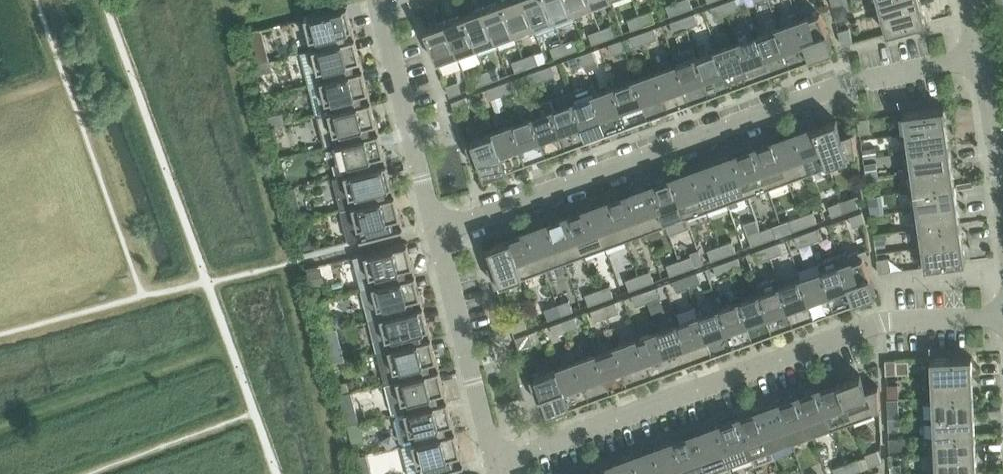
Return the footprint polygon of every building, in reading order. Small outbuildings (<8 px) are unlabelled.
[(497,39),(515,33),(503,0),(500,0),(484,6),(496,40),(497,39)] [(515,33),(534,26),(525,0),(503,0),(515,33)] [(534,26),(537,33),(557,27),(555,23),(547,0),(525,0),(534,26)] [(576,20),(573,12),(569,0),(547,0),(555,23),(557,27),(576,20)] [(590,0),(569,0),(573,12),(592,5),(590,0)] [(666,4),(670,15),(682,11),(678,0),(666,4)] [(691,0),(678,0),(682,11),(693,7),(691,0)] [(737,0),(728,0),(723,2),(727,12),(739,8),(737,0)] [(882,12),(922,2),(921,0),(879,0),(882,12)] [(711,6),(715,17),(727,12),(723,2),(711,6)] [(887,32),(927,21),(922,2),(882,12),(887,32)] [(837,19),(843,18),(846,12),(844,4),(834,7),(837,19)] [(348,5),(305,16),(314,48),(356,37),(348,5)] [(484,6),(465,13),(478,51),(479,51),(480,54),(500,47),(498,43),(497,39),(496,40),(484,6)] [(643,25),(655,20),(651,10),(639,14),(643,25)] [(699,23),(695,12),(682,17),(686,27),(699,23)] [(812,56),(833,48),(820,12),(799,20),(812,56)] [(480,54),(465,13),(445,20),(459,57),(461,61),(480,54)] [(639,14),(628,18),(632,29),(643,25),(639,14)] [(670,21),(674,32),(686,27),(682,17),(670,21)] [(461,61),(459,57),(445,20),(425,27),(441,69),(461,61)] [(779,27),(792,63),(812,56),(799,20),(779,27)] [(604,39),(616,35),(612,24),(600,28),(604,39)] [(646,42),(658,37),(654,27),(642,31),(646,42)] [(758,35),(772,71),(792,63),(779,27),(758,35)] [(839,30),(842,44),(853,41),(849,27),(839,30)] [(600,28),(589,32),(593,43),(604,39),(600,28)] [(642,31),(630,36),(634,46),(646,42),(642,31)] [(738,42),(751,78),(772,71),(758,35),(738,42)] [(310,82),(364,69),(356,37),(314,48),(302,51),(310,82)] [(566,53),(578,49),(574,38),(562,42),(566,53)] [(613,54),(626,49),(622,39),(609,43),(613,54)] [(562,42),(551,46),(555,57),(566,53),(562,42)] [(718,49),(731,85),(751,78),(738,42),(718,49)] [(674,55),(677,64),(690,100),(711,93),(697,57),(694,48),(674,55)] [(584,64),(597,60),(593,49),(580,54),(584,64)] [(697,57),(711,93),(731,85),(718,49),(697,57)] [(528,67),(539,63),(535,52),(524,56),(528,67)] [(255,63),(265,60),(263,53),(253,55),(255,63)] [(580,54),(568,58),(572,69),(584,64),(580,54)] [(524,56),(512,60),(516,71),(528,67),(524,56)] [(265,60),(255,63),(258,74),(258,73),(273,70),(270,59),(265,60)] [(597,60),(584,64),(587,72),(600,67),(597,60)] [(544,79),(556,74),(552,64),(540,68),(544,79)] [(657,71),(670,107),(690,100),(677,64),(657,71)] [(489,81),(501,77),(497,66),(486,70),(489,81)] [(540,68),(528,73),(532,83),(544,79),(540,68)] [(318,114),(372,100),(364,69),(310,82),(318,114)] [(486,70),(474,74),(478,85),(489,81),(486,70)] [(636,79),(649,115),(670,107),(657,71),(636,79)] [(503,94),(516,89),(512,79),(499,83),(503,94)] [(649,115),(636,79),(616,86),(629,122),(649,115)] [(450,95),(462,91),(458,80),(446,84),(450,95)] [(499,83),(487,87),(491,98),(503,94),(499,83)] [(592,84),(571,91),(575,101),(588,137),(609,130),(595,94),(592,84)] [(629,122),(616,86),(595,94),(609,130),(629,122)] [(563,94),(566,104),(555,109),(568,145),(588,137),(575,101),(571,91),(563,94)] [(452,100),(456,111),(470,106),(466,95),(452,100)] [(531,106),(535,116),(548,152),(568,145),(555,109),(551,99),(531,106)] [(338,142),(380,131),(372,100),(318,114),(326,145),(338,142)] [(945,106),(904,112),(907,132),(947,126),(945,106)] [(283,111),(268,115),(271,126),(286,122),(283,111)] [(548,152),(535,116),(514,123),(528,159),(548,152)] [(869,117),(858,118),(860,133),(871,131),(869,117)] [(842,134),(837,119),(815,127),(829,163),(857,153),(853,130),(842,134)] [(528,159),(514,123),(494,131),(507,167),(528,159)] [(282,125),(273,127),(276,140),(285,137),(282,125)] [(947,126),(907,132),(910,151),(950,145),(947,126)] [(829,163),(815,127),(795,134),(808,170),(829,163)] [(346,174),(388,163),(380,131),(338,142),(346,174)] [(480,160),(485,175),(507,167),(494,131),(467,141),(474,162),(480,160)] [(808,170),(795,134),(775,142),(788,178),(808,170)] [(788,178),(775,142),(755,149),(768,185),(788,178)] [(950,145),(910,151),(912,170),(953,164),(950,145)] [(862,148),(864,157),(877,155),(876,146),(862,148)] [(734,156),(747,193),(768,185),(755,149),(734,156)] [(747,193),(734,156),(714,164),(727,200),(747,193)] [(866,163),(868,176),(879,174),(878,162),(866,163)] [(342,208),(396,194),(388,163),(346,174),(334,177),(342,208)] [(727,200),(714,164),(694,171),(707,207),(727,200)] [(953,164),(912,170),(915,189),(955,183),(953,164)] [(673,179),(687,215),(707,207),(694,171),(673,179)] [(285,176),(287,187),(297,185),(294,174),(285,176)] [(874,176),(867,177),(868,186),(875,185),(874,176)] [(673,179),(653,186),(666,222),(670,233),(691,226),(687,215),(673,179)] [(955,183),(915,189),(918,208),(958,202),(955,183)] [(666,222),(653,186),(632,194),(645,230),(666,222)] [(296,187),(287,189),(292,209),(301,207),(296,187)] [(350,240),(362,237),(404,226),(396,194),(342,208),(350,240)] [(612,201),(625,237),(645,230),(632,194),(612,201)] [(859,206),(855,195),(842,200),(846,211),(859,206)] [(871,211),(878,210),(877,198),(870,199),(871,211)] [(842,200),(829,205),(833,215),(846,211),(842,200)] [(625,237),(612,201),(591,208),(605,244),(625,237)] [(958,202),(918,208),(920,227),(961,221),(958,202)] [(605,244),(591,208),(571,216),(584,252),(605,244)] [(805,225),(818,221),(814,210),(801,215),(805,225)] [(866,221),(862,211),(850,215),(854,226),(866,221)] [(801,215),(789,219),(793,230),(805,225),(801,215)] [(584,252),(571,216),(551,223),(564,259),(584,252)] [(961,221),(920,227),(923,246),(963,240),(961,221)] [(564,259),(551,223),(531,231),(544,267),(564,259)] [(765,240),(777,236),(773,225),(761,230),(765,240)] [(811,242),(823,237),(820,226),(807,231),(811,242)] [(761,230),(749,234),(752,245),(765,240),(761,230)] [(544,267),(531,231),(510,238),(523,274),(544,267)] [(807,231),(795,235),(799,246),(811,242),(807,231)] [(884,245),(883,234),(875,236),(876,246),(884,245)] [(489,263),(496,284),(523,274),(510,238),(489,246),(495,261),(489,263)] [(301,242),(303,251),(315,248),(313,239),(301,242)] [(724,255),(737,250),(733,240),(720,244),(724,255)] [(926,266),(966,260),(963,240),(923,246),(926,266)] [(770,256),(783,252),(779,241),(766,246),(770,256)] [(408,242),(354,256),(362,288),(417,274),(408,242)] [(708,249),(712,259),(724,255),(720,244),(708,249)] [(766,246),(754,250),(758,261),(770,256),(766,246)] [(838,253),(839,255),(855,300),(877,292),(864,256),(869,254),(866,248),(850,254),(848,250),(838,253)] [(696,265),(692,255),(679,259),(683,270),(696,265)] [(819,262),(822,271),(835,307),(855,300),(839,255),(819,262)] [(730,271),(742,267),(739,256),(726,261),(730,271)] [(877,258),(879,273),(890,271),(888,257),(877,258)] [(667,264),(671,274),(683,270),(679,259),(667,264)] [(726,261),(714,265),(718,276),(730,271),(726,261)] [(322,266),(308,270),(309,275),(312,286),(326,283),(322,266)] [(642,285),(655,280),(651,270),(638,274),(642,285)] [(689,286),(701,282),(698,271),(685,276),(689,286)] [(802,279),(815,314),(835,307),(822,271),(802,279)] [(362,288),(370,319),(425,305),(417,274),(362,288)] [(638,274),(626,279),(630,289),(642,285),(638,274)] [(685,276),(673,280),(677,291),(689,286),(685,276)] [(758,284),(761,293),(774,329),(794,322),(781,286),(778,277),(758,284)] [(781,286),(794,322),(815,314),(802,279),(781,286)] [(602,300),(614,295),(610,284),(598,289),(602,300)] [(648,301),(661,296),(657,286),(644,291),(648,301)] [(598,289),(585,293),(589,304),(602,300),(598,289)] [(644,291),(632,295),(636,305),(648,301),(644,291)] [(741,301),(754,337),(774,329),(761,293),(741,301)] [(561,314),(573,310),(570,299),(557,304),(561,314)] [(607,316),(620,311),(616,301),(603,305),(607,316)] [(720,308),(734,344),(754,337),(741,301),(720,308)] [(545,308),(549,319),(561,314),(557,304),(545,308)] [(370,319),(378,351),(433,337),(425,305),(370,319)] [(603,305),(591,310),(595,320),(607,316),(603,305)] [(700,316),(713,352),(734,344),(720,308),(700,316)] [(326,318),(328,330),(345,326),(342,314),(326,318)] [(528,326),(527,325),(524,316),(510,321),(514,331),(528,326)] [(567,331),(579,326),(576,316),(563,320),(567,331)] [(679,323),(692,359),(713,352),(700,316),(679,323)] [(563,320),(551,325),(555,335),(567,331),(563,320)] [(659,331),(672,366),(692,359),(679,323),(659,331)] [(638,338),(652,374),(672,366),(659,331),(638,338)] [(533,343),(529,332),(516,337),(520,347),(533,343)] [(433,337),(378,351),(386,382),(441,368),(433,337)] [(618,345),(631,381),(652,374),(638,338),(618,345)] [(598,353),(611,389),(631,381),(618,345),(598,353)] [(344,359),(341,347),(329,350),(332,362),(344,359)] [(578,360),(591,396),(611,389),(598,353),(578,360)] [(972,355),(931,357),(932,377),(973,375),(972,355)] [(885,359),(886,374),(897,373),(897,359),(885,359)] [(557,368),(570,403),(591,396),(578,360),(557,368)] [(394,413),(395,413),(449,400),(441,368),(386,382),(394,413)] [(544,396),(549,411),(570,403),(557,368),(531,377),(538,398),(544,396)] [(867,389),(861,374),(840,382),(853,418),(880,408),(879,385),(867,389)] [(973,375),(932,377),(933,396),(974,394),(973,375)] [(352,392),(349,381),(338,384),(341,395),(352,392)] [(819,389),(833,426),(853,418),(840,382),(819,389)] [(888,396),(898,396),(898,384),(888,384),(888,396)] [(799,397),(812,433),(833,426),(819,389),(799,397)] [(974,394),(933,396),(934,415),(975,414),(974,394)] [(779,404),(792,440),(812,433),(799,397),(779,404)] [(898,398),(887,398),(888,418),(899,417),(898,398)] [(406,444),(414,442),(456,431),(449,400),(395,413),(398,413),(398,414),(395,418),(401,440),(406,443),(406,444)] [(342,407),(347,424),(347,425),(349,424),(360,421),(355,404),(342,407)] [(759,412),(772,448),(792,440),(779,404),(759,412)] [(776,458),(772,448),(759,412),(738,419),(751,455),(752,455),(756,465),(776,458)] [(975,414),(934,415),(935,435),(976,433),(975,414)] [(889,425),(900,425),(899,417),(888,418),(889,425)] [(718,426),(731,462),(751,455),(738,419),(718,426)] [(362,435),(358,423),(350,425),(353,437),(362,435)] [(711,470),(731,462),(718,426),(697,434),(711,470)] [(403,446),(410,473),(422,473),(465,463),(457,431),(414,442),(414,443),(403,446)] [(976,433),(935,435),(936,454),(977,452),(976,433)] [(697,434),(677,441),(689,473),(713,473),(711,470),(697,434)] [(890,449),(901,449),(900,437),(890,437),(890,449)] [(666,473),(689,473),(677,441),(657,449),(666,473)] [(657,449),(636,456),(643,473),(666,473),(657,449)] [(870,466),(882,461),(878,449),(866,453),(870,466)] [(977,452),(936,454),(937,473),(978,471),(977,452)] [(636,456),(616,463),(620,473),(643,473),(636,456)] [(862,469),(858,458),(846,462),(850,473),(862,469)] [(836,473),(847,473),(850,473),(846,462),(834,467),(836,473)] [(616,463),(596,471),(597,473),(620,473),(616,463)] [(892,473),(902,473),(901,464),(891,464),(892,473)]
